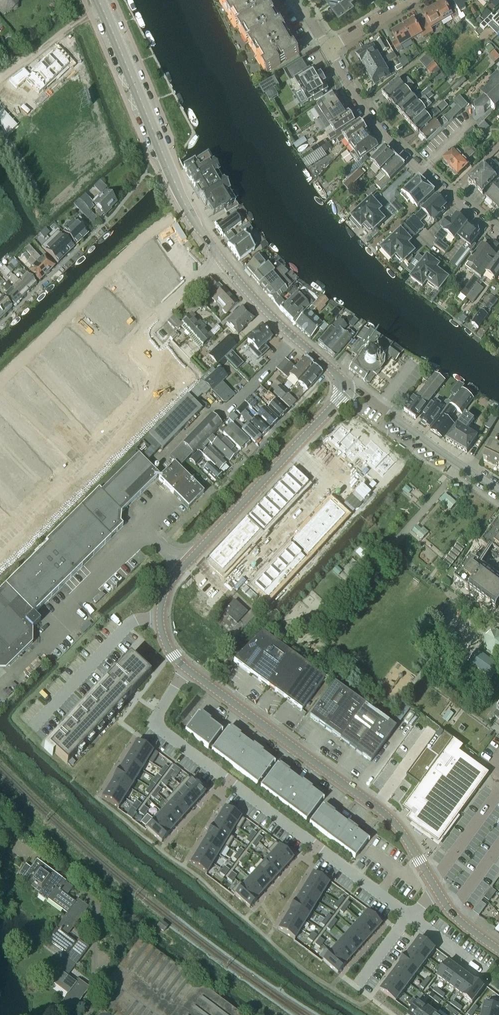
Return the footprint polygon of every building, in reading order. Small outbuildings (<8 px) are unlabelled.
[(19,3),(18,1),(18,0),(0,0),(0,13),(1,14),(6,15),(8,15),(11,14),(14,12),(17,9),(18,6),(19,4),(19,3)] [(263,0),(220,0),(237,30),(239,29),(247,42),(245,43),(246,45),(249,43),(257,57),(254,58),(255,60),(258,58),(267,73),(299,53),(281,22),(279,23),(270,8),(269,9),(263,0)] [(331,4),(333,6),(333,8),(336,11),(337,11),(338,12),(352,2),(351,0),(336,0),(331,4)] [(459,12),(465,9),(463,5),(473,0),(452,0),(459,12)] [(439,7),(433,10),(442,24),(452,18),(454,21),(456,20),(459,18),(453,8),(449,11),(444,3),(443,4),(442,3),(438,5),(439,7)] [(475,8),(470,10),(473,16),(478,14),(475,8)] [(427,23),(423,26),(429,36),(434,33),(432,29),(442,24),(433,10),(428,13),(427,11),(423,14),(424,15),(423,16),(427,23)] [(488,10),(480,17),(484,22),(492,15),(488,10)] [(479,27),(484,32),(488,27),(497,36),(498,35),(498,17),(496,19),(492,15),(484,22),(479,27)] [(403,27),(412,42),(421,36),(423,39),(429,36),(423,26),(418,29),(414,21),(412,22),(412,21),(407,23),(408,24),(403,27)] [(402,48),(412,42),(403,27),(398,31),(397,29),(393,31),(394,33),(392,34),(397,42),(393,45),(397,53),(403,50),(402,48)] [(384,53),(389,50),(384,39),(378,42),(384,53)] [(373,46),(357,55),(363,65),(379,56),(375,50),(373,46)] [(21,68),(4,81),(15,93),(26,83),(39,96),(70,67),(56,53),(30,77),(21,68)] [(379,56),(363,65),(369,76),(384,66),(397,59),(394,53),(381,61),(379,56)] [(426,70),(435,63),(435,62),(429,54),(419,62),(426,70)] [(403,69),(409,64),(405,57),(399,62),(403,69)] [(301,92),(308,104),(314,100),(316,102),(323,98),(322,96),(328,92),(324,85),(327,84),(324,79),(322,75),(319,77),(315,70),(311,72),(303,60),(284,72),(288,70),(295,81),(291,84),(298,94),(301,92)] [(397,73),(403,69),(401,65),(395,69),(397,73)] [(384,66),(369,76),(375,86),(390,77),(384,66)] [(274,77),(259,86),(264,96),(280,86),(274,77)] [(398,80),(382,94),(390,102),(405,88),(411,82),(408,79),(402,85),(398,80)] [(454,93),(466,82),(463,79),(451,91),(454,93)] [(498,109),(498,81),(471,108),(475,112),(476,116),(484,115),(491,108),(495,112),(498,109)] [(405,88),(390,102),(397,109),(412,96),(408,92),(414,86),(411,82),(405,88)] [(412,96),(397,109),(404,117),(419,103),(430,93),(427,90),(416,100),(412,96)] [(419,103),(404,117),(411,125),(426,112),(432,107),(428,102),(434,97),(430,93),(419,103)] [(337,95),(314,110),(317,113),(320,119),(323,117),(324,118),(346,103),(344,99),(341,101),(337,95)] [(435,121),(421,135),(429,143),(454,119),(462,111),(468,106),(460,97),(454,103),(457,106),(443,119),(444,120),(438,125),(435,121)] [(419,133),(448,107),(444,102),(428,117),(425,114),(411,125),(419,133)] [(323,117),(320,119),(327,129),(330,127),(349,114),(346,109),(349,107),(346,103),(324,118),(323,117)] [(0,115),(0,120),(10,132),(17,126),(4,111),(0,115)] [(334,133),(328,137),(331,141),(356,124),(349,114),(330,127),(334,133)] [(34,115),(25,123),(34,132),(43,124),(34,115)] [(349,146),(368,132),(361,123),(336,141),(339,145),(345,141),(349,146)] [(482,134),(489,128),(485,123),(477,130),(482,134)] [(370,136),(368,132),(349,146),(354,152),(350,155),(357,165),(346,173),(346,178),(348,181),(368,162),(364,157),(378,146),(370,136)] [(82,141),(72,151),(82,162),(88,156),(90,158),(104,145),(93,134),(83,143),(82,141)] [(320,150),(321,149),(328,145),(326,141),(317,146),(320,150)] [(332,150),(329,144),(328,145),(321,149),(325,154),(332,150)] [(455,150),(443,160),(443,161),(443,164),(446,167),(449,167),(451,169),(473,149),(468,144),(467,146),(458,153),(455,150)] [(381,173),(395,158),(385,148),(371,163),(369,161),(364,165),(368,169),(373,165),(381,173)] [(473,149),(451,169),(453,171),(453,174),(455,177),(458,177),(459,178),(470,167),(467,163),(475,155),(477,153),(473,149)] [(207,155),(183,169),(187,176),(186,177),(189,182),(190,181),(205,206),(207,205),(213,216),(224,209),(226,214),(238,207),(207,155)] [(381,191),(405,167),(396,159),(383,173),(387,177),(377,186),(381,191)] [(53,161),(44,169),(53,178),(62,170),(53,161)] [(489,161),(480,170),(469,181),(468,185),(471,188),(475,187),(483,195),(498,179),(498,173),(498,172),(498,171),(498,165),(496,162),(494,164),(492,162),(490,163),(489,161)] [(355,174),(348,181),(342,186),(347,191),(360,179),(355,174)] [(418,210),(434,193),(419,179),(401,196),(408,204),(410,201),(418,210)] [(486,199),(498,212),(498,185),(486,199)] [(373,187),(362,198),(366,202),(376,191),(373,187)] [(105,215),(111,209),(110,208),(116,202),(107,193),(95,205),(100,209),(96,213),(101,218),(104,214),(105,215)] [(85,196),(80,201),(87,209),(92,204),(85,196)] [(440,213),(446,208),(437,198),(423,211),(422,211),(415,218),(414,217),(409,221),(420,233),(425,228),(420,223),(427,216),(432,221),(434,223),(442,215),(440,213)] [(373,232),(385,222),(378,214),(381,211),(371,200),(351,218),(361,229),(367,224),(373,232)] [(399,215),(404,210),(395,200),(390,204),(399,215)] [(82,205),(77,210),(91,224),(97,219),(82,205)] [(75,223),(63,233),(76,246),(88,235),(84,231),(88,226),(79,218),(77,215),(72,220),(75,223)] [(234,215),(216,228),(222,237),(224,236),(228,242),(234,237),(230,231),(240,225),(241,226),(244,223),(240,217),(237,219),(234,215)] [(467,225),(456,217),(451,223),(449,221),(442,230),(436,239),(438,241),(434,246),(445,254),(449,249),(442,243),(448,236),(455,241),(467,225)] [(415,237),(420,233),(409,221),(404,226),(415,237)] [(248,240),(245,236),(252,230),(249,224),(240,230),(243,234),(228,245),(239,261),(255,250),(254,249),(257,244),(252,237),(248,240)] [(171,226),(153,239),(160,249),(178,236),(171,226)] [(468,226),(458,238),(473,250),(476,246),(474,244),(480,235),(468,226)] [(58,232),(50,240),(66,256),(74,248),(58,232)] [(411,256),(414,253),(408,246),(411,243),(401,232),(381,250),(391,261),(397,256),(403,263),(405,262),(408,264),(413,258),(411,256)] [(50,240),(41,248),(57,264),(66,256),(50,240)] [(493,254),(498,246),(494,243),(488,250),(482,246),(465,269),(475,276),(460,295),(467,300),(480,282),(490,270),(498,258),(493,254)] [(41,260),(30,248),(29,247),(24,251),(31,259),(47,274),(54,267),(44,257),(41,260)] [(263,268),(267,264),(272,260),(265,252),(245,269),(252,277),(262,268),(263,268)] [(457,255),(449,265),(457,271),(465,261),(457,255)] [(427,258),(425,261),(418,256),(406,271),(413,276),(411,279),(423,288),(427,283),(439,292),(448,280),(436,271),(439,267),(427,258)] [(498,258),(490,270),(480,282),(478,285),(480,287),(482,283),(486,279),(491,282),(494,278),(496,280),(498,275),(498,257),(498,258)] [(39,282),(45,276),(47,274),(31,259),(28,262),(33,268),(30,271),(39,282)] [(270,268),(267,264),(263,268),(262,268),(252,277),(258,285),(274,272),(280,267),(280,266),(277,262),(270,268)] [(124,265),(108,280),(116,289),(133,274),(124,265)] [(280,267),(274,272),(258,285),(266,294),(274,303),(280,297),(291,286),(284,279),(283,277),(287,274),(280,266),(280,267)] [(4,267),(1,270),(7,276),(10,273),(7,270),(4,267)] [(29,292),(34,287),(36,284),(23,271),(19,275),(23,279),(20,283),(29,292)] [(133,274),(116,289),(125,298),(141,283),(133,274)] [(21,299),(26,294),(29,292),(20,283),(14,277),(10,280),(16,286),(12,290),(21,299)] [(210,292),(220,283),(213,277),(204,285),(210,292)] [(4,298),(13,307),(21,299),(12,290),(5,283),(2,287),(8,294),(4,298)] [(141,283),(125,298),(133,306),(149,292),(141,283)] [(217,301),(221,305),(225,309),(222,311),(226,315),(238,304),(223,289),(211,300),(215,304),(217,301)] [(149,292),(133,306),(141,315),(157,300),(149,292)] [(274,303),(280,309),(286,316),(293,323),(309,307),(313,303),(307,297),(306,296),(302,300),(296,294),(285,304),(280,297),(274,303)] [(95,296),(78,311),(87,320),(88,320),(103,305),(104,305),(95,296)] [(306,313),(295,325),(310,338),(318,329),(323,333),(328,327),(323,323),(321,325),(311,316),(316,311),(318,313),(325,307),(324,306),(327,303),(321,298),(312,307),(307,313),(306,313)] [(490,312),(492,308),(493,309),(498,302),(493,298),(492,298),(485,309),(481,312),(472,325),(478,329),(490,312)] [(4,317),(4,316),(11,309),(1,299),(0,300),(0,313),(4,317)] [(202,304),(192,314),(193,315),(199,309),(201,311),(203,309),(205,311),(207,308),(202,304)] [(103,305),(88,320),(95,328),(111,314),(103,305)] [(242,308),(226,324),(238,335),(253,320),(242,308)] [(95,328),(95,329),(103,337),(119,322),(111,314),(95,328)] [(181,324),(175,329),(178,331),(181,328),(190,337),(202,325),(193,315),(192,314),(190,315),(181,324)] [(174,316),(167,322),(174,330),(175,329),(181,324),(174,316)] [(326,352),(343,332),(347,328),(338,320),(317,345),(326,352)] [(119,322),(103,337),(110,346),(111,345),(127,330),(119,322)] [(190,337),(189,338),(200,349),(213,337),(209,333),(202,325),(190,337)] [(362,342),(369,332),(364,328),(357,338),(362,342)] [(253,337),(248,342),(251,345),(248,348),(259,359),(268,350),(264,346),(271,339),(270,338),(271,337),(266,332),(265,333),(262,330),(261,329),(258,332),(258,331),(253,336),(253,337)] [(354,335),(348,329),(344,334),(343,332),(326,352),(334,359),(354,335)] [(127,330),(111,345),(119,353),(134,339),(127,330)] [(356,360),(349,370),(364,381),(369,384),(375,376),(377,377),(391,359),(396,363),(404,352),(393,344),(391,346),(369,332),(352,357),(356,360)] [(53,335),(36,351),(45,360),(45,359),(61,345),(62,344),(53,335)] [(230,352),(235,347),(228,339),(209,357),(217,364),(224,357),(230,352)] [(61,345),(45,359),(52,366),(68,352),(61,345)] [(68,352),(52,366),(58,373),(74,359),(68,352)] [(224,357),(231,364),(237,358),(230,352),(224,357)] [(134,370),(134,371),(142,380),(159,364),(150,355),(150,356),(134,370)] [(298,383),(313,366),(304,358),(295,368),(289,363),(280,373),(287,379),(290,376),(298,383)] [(74,359),(58,373),(65,380),(81,366),(74,359)] [(81,366),(65,380),(71,387),(87,373),(81,366)] [(307,391),(321,375),(322,374),(313,366),(298,383),(295,387),(297,389),(300,385),(307,391)] [(213,368),(200,380),(202,382),(210,390),(212,392),(224,403),(226,403),(234,395),(227,388),(224,392),(218,386),(227,377),(228,375),(223,370),(221,371),(219,369),(216,371),(213,368)] [(71,387),(71,388),(78,396),(79,395),(95,381),(87,373),(71,387)] [(416,420),(445,382),(435,375),(417,399),(415,397),(404,411),(416,420)] [(0,387),(0,400),(1,401),(2,401),(17,386),(18,386),(10,377),(0,387)] [(95,381),(79,395),(85,402),(101,388),(95,381)] [(204,394),(205,395),(210,390),(202,382),(188,396),(194,403),(204,394)] [(17,386),(2,401),(9,409),(25,394),(17,386)] [(281,401),(287,395),(288,394),(280,386),(273,393),(281,401)] [(101,388),(85,402),(92,409),(108,395),(101,388)] [(268,409),(279,420),(286,412),(266,392),(263,390),(260,393),(265,397),(262,399),(269,407),(268,409)] [(462,415),(473,400),(461,391),(451,404),(450,406),(457,411),(462,415)] [(25,394),(9,409),(17,417),(33,403),(33,402),(26,394),(25,394)] [(92,409),(90,412),(98,421),(117,404),(108,394),(108,395),(92,409)] [(251,411),(252,410),(257,405),(252,401),(256,397),(253,394),(244,403),(248,407),(251,411)] [(290,409),(295,404),(287,395),(281,401),(290,409)] [(163,450),(202,410),(188,396),(148,437),(160,449),(161,449),(163,450)] [(442,417),(450,406),(451,404),(448,401),(445,402),(442,406),(435,401),(420,421),(421,421),(421,423),(424,426),(426,425),(430,428),(439,416),(442,417)] [(33,403),(17,417),(25,426),(41,411),(33,403)] [(240,415),(248,407),(244,403),(236,411),(240,415)] [(450,406),(442,417),(431,431),(444,440),(455,425),(452,423),(454,420),(452,418),(457,411),(450,406)] [(270,429),(277,422),(264,408),(257,416),(270,429)] [(41,411),(25,426),(33,434),(48,419),(49,419),(41,411)] [(467,453),(478,438),(467,431),(475,421),(466,414),(447,441),(467,453)] [(197,451),(199,448),(201,446),(202,445),(206,441),(221,426),(211,415),(170,458),(181,468),(197,451)] [(232,415),(228,419),(254,445),(261,439),(247,425),(244,428),(237,421),(238,420),(232,415)] [(253,422),(246,415),(242,418),(262,437),(269,430),(257,418),(253,422)] [(490,431),(497,420),(490,416),(484,427),(490,431)] [(48,419),(33,434),(40,442),(56,428),(48,419)] [(222,425),(218,429),(240,452),(249,443),(232,426),(227,431),(222,425)] [(56,428),(40,442),(48,451),(64,436),(56,428)] [(337,431),(325,445),(333,452),(345,438),(337,431)] [(48,451),(56,460),(74,443),(66,434),(64,436),(48,451)] [(217,441),(212,436),(207,440),(229,462),(238,454),(220,437),(217,441)] [(147,462),(160,449),(148,437),(135,450),(147,462)] [(345,438),(333,452),(341,459),(353,445),(345,438)] [(492,443),(484,461),(498,469),(498,447),(492,443)] [(353,445),(341,459),(349,466),(355,460),(361,453),(353,445)] [(210,463),(219,472),(227,465),(210,448),(207,451),(201,446),(199,448),(197,451),(198,452),(204,458),(210,463)] [(361,453),(355,460),(363,467),(375,453),(367,446),(361,453)] [(198,452),(189,461),(192,464),(195,467),(204,458),(198,452)] [(81,508),(46,543),(48,545),(75,573),(111,538),(123,526),(120,524),(121,513),(159,476),(138,456),(134,453),(97,489),(98,491),(81,508)] [(375,453),(363,467),(371,474),(383,460),(375,453)] [(0,455),(0,469),(9,461),(2,454),(0,455)] [(383,460),(371,474),(379,481),(391,468),(383,460)] [(0,469),(0,483),(16,468),(9,461),(0,469)] [(222,475),(219,472),(210,463),(203,470),(215,482),(222,475)] [(174,464),(159,479),(188,509),(204,494),(174,464)] [(16,468),(0,483),(7,490),(23,476),(16,468)] [(292,472),(284,480),(300,494),(307,486),(292,472)] [(23,476),(7,490),(15,498),(31,483),(23,475),(23,476)] [(284,480),(277,488),(293,502),(300,494),(284,480)] [(406,485),(402,489),(406,493),(410,489),(406,485)] [(277,488),(270,496),(285,510),(293,502),(277,488)] [(270,496),(262,503),(278,518),(285,510),(270,496)] [(457,504),(450,498),(444,505),(451,511),(457,504)] [(262,503),(255,511),(269,525),(271,526),(278,518),(262,503)] [(255,511),(248,519),(263,534),(271,526),(269,525),(255,511)] [(334,511),(327,519),(343,534),(350,526),(334,511)] [(327,519),(319,527),(335,542),(343,534),(327,519)] [(245,522),(238,530),(252,542),(259,534),(245,522)] [(498,627),(498,523),(482,546),(489,552),(495,560),(487,569),(471,559),(455,581),(469,592),(470,591),(496,611),(489,619),(498,627)] [(319,527),(312,535),(328,549),(335,542),(319,527)] [(423,528),(422,530),(417,536),(422,541),(429,533),(423,528)] [(238,530),(231,538),(244,550),(252,542),(238,530)] [(312,535),(305,543),(321,557),(328,549),(312,535)] [(231,538),(223,546),(237,558),(244,550),(231,538)] [(305,543),(297,551),(313,565),(321,557),(305,543)] [(458,544),(443,565),(449,569),(464,549),(458,544)] [(0,592),(0,662),(3,660),(9,667),(32,644),(32,630),(40,622),(33,615),(75,573),(48,545),(5,587),(0,592)] [(223,546),(216,554),(230,566),(237,558),(223,546)] [(295,553),(288,561),(302,574),(309,566),(295,553)] [(216,554),(209,561),(222,574),(230,566),(216,554)] [(288,561),(281,569),(295,582),(302,574),(288,561)] [(281,569),(273,577),(287,590),(295,582),(281,569)] [(452,579),(457,573),(452,570),(447,576),(452,579)] [(273,577),(266,585),(280,598),(287,590),(273,577)] [(266,585),(259,593),(273,606),(280,598),(266,585)] [(237,624),(247,613),(234,601),(224,612),(237,624)] [(445,633),(439,641),(449,648),(458,635),(449,628),(445,633)] [(490,634),(486,636),(485,636),(484,648),(487,651),(494,656),(498,654),(498,632),(497,630),(496,631),(490,634)] [(234,662),(233,662),(254,677),(267,687),(291,655),(277,645),(263,634),(262,634),(234,662)] [(492,679),(498,669),(498,666),(477,650),(468,662),(492,679)] [(291,655),(267,687),(268,687),(284,699),(308,667),(291,655)] [(130,656),(44,749),(52,756),(55,753),(67,765),(126,701),(125,700),(129,696),(130,696),(150,675),(130,656)] [(308,667),(284,699),(285,700),(301,712),(325,679),(308,667)] [(325,729),(349,695),(334,684),(309,717),(325,729)] [(340,740),(353,722),(365,706),(349,695),(325,729),(340,740)] [(393,718),(400,722),(410,709),(404,704),(393,718)] [(384,744),(395,728),(365,706),(353,722),(368,733),(384,744)] [(447,713),(443,718),(448,722),(452,716),(447,713)] [(208,749),(221,731),(198,714),(185,732),(208,749)] [(355,751),(368,733),(353,722),(340,740),(355,751)] [(234,768),(251,746),(228,729),(211,751),(234,768)] [(411,798),(403,809),(411,814),(407,820),(439,843),(490,774),(466,757),(460,753),(464,747),(454,740),(441,731),(407,777),(420,786),(411,798)] [(371,762),(384,744),(368,733),(355,751),(371,762)] [(137,742),(131,752),(147,762),(153,752),(137,742)] [(257,786),(274,763),(251,746),(234,768),(257,786)] [(131,752),(125,761),(141,771),(147,762),(131,752)] [(120,770),(119,770),(136,780),(141,771),(125,761),(120,770)] [(283,805),(300,783),(277,766),(260,788),(283,805)] [(119,769),(113,780),(114,780),(114,779),(130,789),(136,780),(119,770),(120,770),(119,769)] [(187,777),(180,786),(198,802),(205,793),(187,777)] [(114,780),(108,789),(124,799),(130,789),(114,779),(114,780)] [(306,822),(322,800),(300,783),(283,805),(306,822)] [(180,786),(172,794),(190,810),(198,802),(180,786)] [(108,789),(102,798),(119,808),(124,799),(108,789)] [(172,794),(165,802),(168,805),(169,805),(183,818),(190,810),(172,794)] [(162,812),(162,813),(176,826),(183,818),(169,805),(168,805),(162,812)] [(332,842),(345,824),(322,807),(309,824),(332,842)] [(224,808),(219,817),(235,827),(235,828),(239,831),(245,821),(224,808)] [(160,811),(152,819),(169,834),(170,834),(169,834),(176,826),(162,813),(162,812),(160,811)] [(213,826),(213,827),(229,837),(230,836),(235,828),(235,827),(219,817),(213,826)] [(152,819),(145,828),(161,843),(169,834),(152,819)] [(354,859),(368,841),(345,824),(332,842),(354,859)] [(213,826),(206,836),(207,836),(226,847),(225,848),(227,849),(234,839),(230,836),(229,837),(213,827),(213,826)] [(207,836),(201,845),(218,855),(218,856),(220,857),(225,848),(226,847),(207,836)] [(275,843),(267,852),(271,855),(286,868),(293,859),(275,843)] [(201,845),(196,854),(212,864),(218,856),(218,855),(201,845)] [(196,854),(190,864),(206,874),(212,864),(196,854)] [(271,855),(264,863),(278,876),(286,868),(271,855)] [(62,880),(37,861),(31,869),(25,865),(18,875),(24,879),(22,881),(39,894),(38,896),(47,903),(48,901),(46,900),(55,889),(57,891),(59,889),(61,888),(65,883),(62,880)] [(264,863),(257,871),(271,884),(278,876),(264,863)] [(257,871),(249,879),(264,892),(271,884),(257,871)] [(312,874),(306,883),(323,893),(329,884),(312,874)] [(243,886),(242,887),(257,900),(257,899),(264,892),(249,879),(243,886)] [(66,896),(72,888),(65,883),(61,888),(59,889),(57,891),(55,889),(46,900),(48,901),(47,903),(48,901),(66,915),(62,921),(73,929),(88,908),(78,900),(76,903),(66,896)] [(239,883),(231,892),(249,909),(257,900),(257,899),(257,900),(242,887),(243,886),(239,883)] [(306,883),(301,892),(317,903),(323,893),(306,883)] [(488,902),(495,892),(491,889),(484,899),(488,902)] [(295,901),(295,902),(312,912),(317,903),(301,892),(295,901)] [(295,901),(289,911),(306,921),(312,912),(295,902),(295,901)] [(479,917),(486,907),(481,903),(474,913),(479,917)] [(289,911),(284,920),(300,930),(306,921),(289,911)] [(367,912),(359,920),(374,933),(381,925),(367,912)] [(284,920),(278,930),(294,940),(300,930),(284,920)] [(359,920),(352,928),(366,941),(374,933),(359,920)] [(76,943),(67,936),(72,929),(73,929),(62,921),(56,929),(47,940),(67,955),(62,961),(73,968),(73,969),(89,948),(78,940),(76,943)] [(161,921),(156,928),(163,933),(168,927),(161,921)] [(352,928),(345,936),(359,949),(366,941),(352,928)] [(345,936),(337,945),(352,958),(359,949),(345,936)] [(413,947),(429,959),(436,950),(420,938),(413,947)] [(140,940),(108,983),(100,1012),(98,1014),(240,1014),(140,940)] [(337,945),(330,953),(345,966),(345,965),(352,958),(337,945)] [(413,947),(407,955),(407,956),(422,967),(429,959),(413,947)] [(330,953),(323,961),(337,974),(345,966),(330,953)] [(400,964),(416,976),(422,967),(407,956),(407,955),(400,965),(400,964)] [(67,995),(60,1005),(71,1013),(89,988),(78,980),(77,983),(67,976),(73,968),(62,961),(56,969),(47,980),(67,995)] [(446,984),(458,969),(449,962),(447,965),(443,969),(439,974),(437,977),(446,984)] [(394,973),(409,985),(416,976),(400,964),(400,965),(394,973)] [(458,969),(446,984),(455,991),(466,975),(458,969)] [(387,982),(403,993),(409,985),(394,973),(387,982)] [(455,991),(463,997),(475,982),(475,981),(466,975),(455,991)] [(475,981),(475,982),(463,997),(472,1004),(484,988),(475,981)] [(396,1002),(403,993),(387,982),(381,991),(396,1002)] [(482,1014),(498,1014),(498,1008),(498,1003),(493,1001),(491,1006),(485,1004),(482,1014)] [(409,1014),(423,1014),(428,1008),(419,1002),(409,1014)] [(60,1005),(57,1009),(66,1014),(69,1014),(71,1013),(60,1005)]
